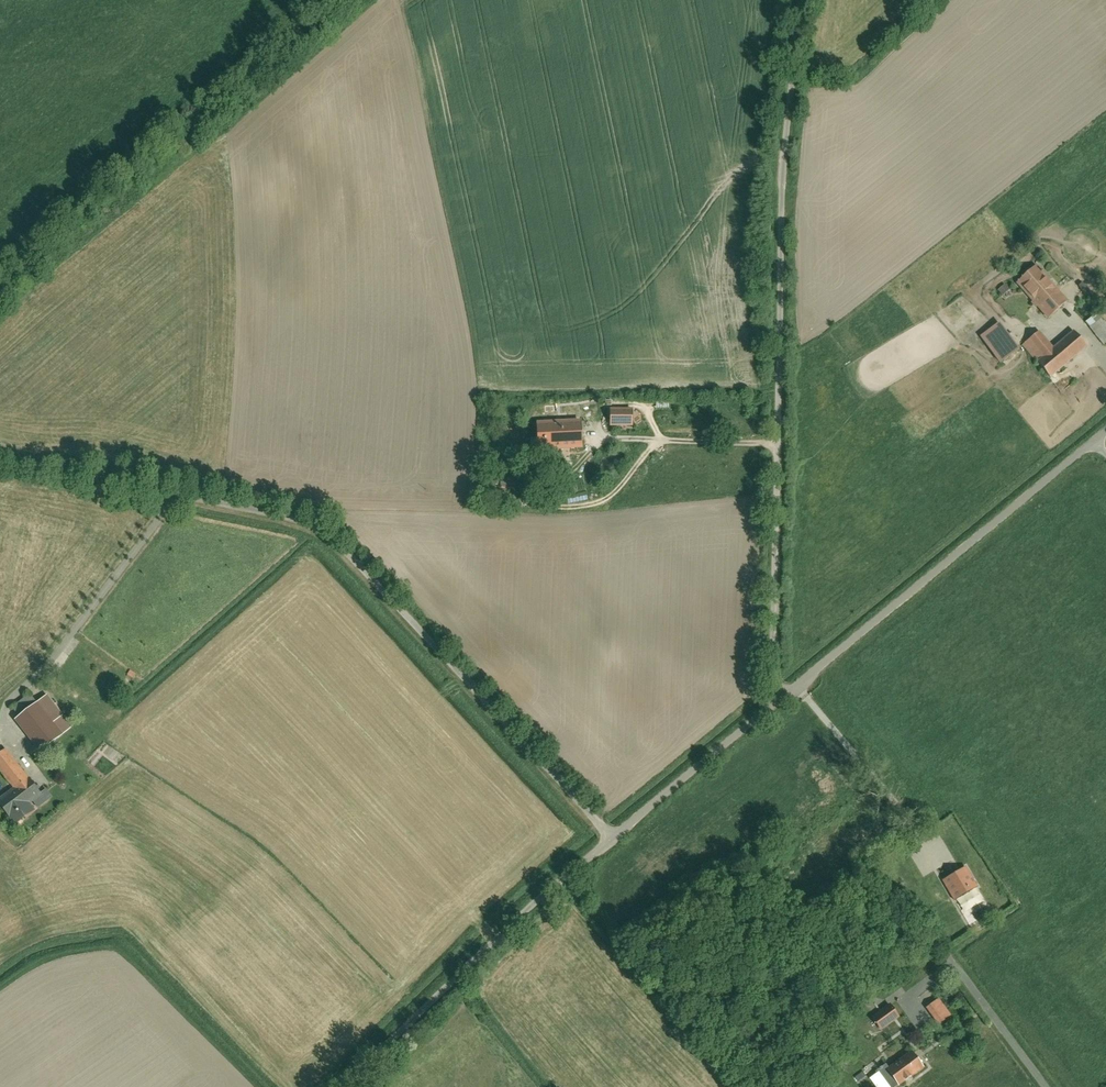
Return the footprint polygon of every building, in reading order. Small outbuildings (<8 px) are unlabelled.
[(1036,265),(1014,283),(1045,320),(1067,301),(1036,265)] [(997,289),(1001,295),(1009,290),(1005,284),(997,289)] [(1087,321),(1105,344),(1105,321),(1098,312),(1087,321)] [(976,335),(996,364),(1016,350),(996,321),(976,335)] [(1038,333),(1023,345),(1036,361),(1032,365),(1045,382),(1088,347),(1073,329),(1051,348),(1038,333)] [(610,410),(610,429),(631,429),(631,410),(610,410)] [(582,454),(581,425),(533,426),(534,455),(582,454)] [(46,691),(13,715),(39,750),(72,725),(46,691)] [(0,796),(0,805),(14,824),(53,795),(44,784),(38,789),(4,744),(0,747),(0,769),(13,787),(0,796)] [(965,868),(942,882),(955,903),(978,890),(965,868)] [(936,998),(921,1010),(936,1031),(952,1019),(936,998)] [(891,1005),(869,1020),(879,1034),(901,1019),(891,1005)] [(868,1082),(872,1086),(892,1086),(894,1086),(895,1086),(901,1086),(923,1069),(911,1054),(889,1071),(886,1068),(868,1082)]
